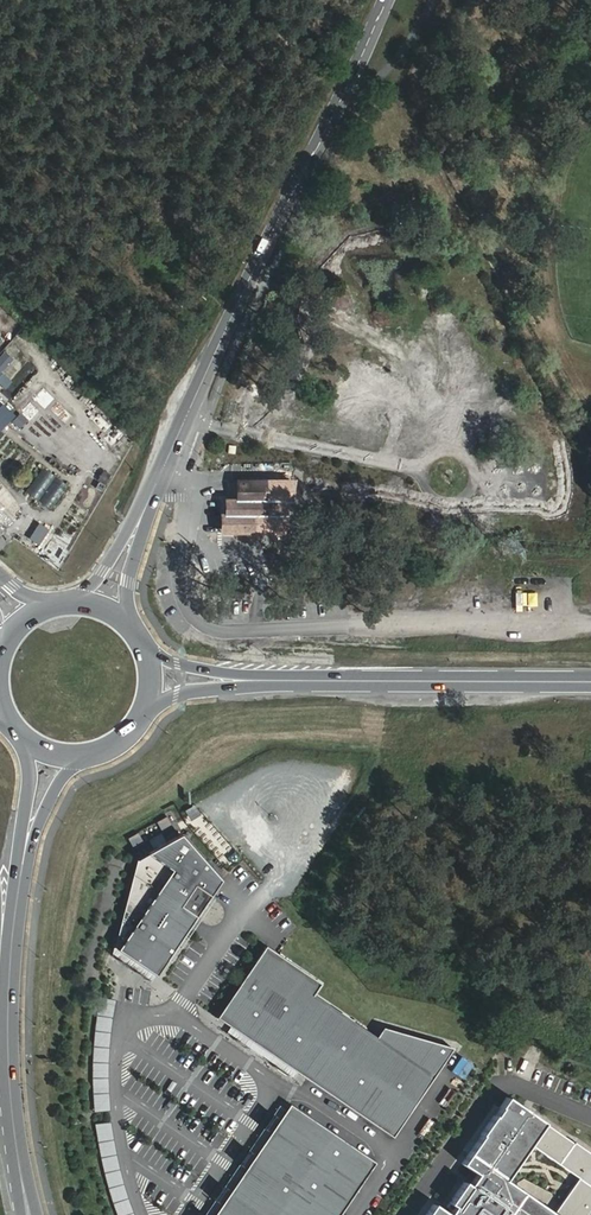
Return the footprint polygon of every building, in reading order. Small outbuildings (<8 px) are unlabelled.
[(346,292),(339,288),(331,306),(346,313),(352,301),(344,297),(346,292)] [(11,379),(3,373),(14,357),(3,350),(0,354),(0,384),(5,388),(11,379)] [(360,361),(359,365),(400,382),(402,378),(360,361)] [(45,387),(33,399),(45,411),(57,399),(45,387)] [(31,420),(40,411),(30,402),(21,412),(31,420)] [(51,410),(67,424),(74,416),(59,402),(51,410)] [(380,430),(382,426),(341,409),(339,412),(380,430)] [(92,420),(104,434),(115,424),(104,410),(92,420)] [(19,430),(29,422),(22,413),(12,420),(19,430)] [(116,425),(104,437),(113,447),(126,435),(116,425)] [(235,446),(228,445),(227,453),(233,454),(235,446)] [(95,493),(99,483),(90,480),(86,489),(95,493)] [(263,503),(263,483),(234,482),(234,502),(223,502),(223,517),(222,532),(250,532),(250,517),(254,517),(254,503),(263,503)] [(41,545),(50,528),(39,522),(30,539),(41,545)] [(241,598),(241,613),(253,613),(253,598),(241,598)] [(121,952),(156,976),(221,880),(181,834),(136,860),(114,948),(121,952)] [(218,1017),(392,1135),(453,1045),(383,1027),(377,1036),(314,994),(322,983),(266,946),(218,1017)] [(106,1111),(115,999),(99,998),(90,1110),(106,1111)] [(464,1081),(475,1065),(462,1056),(451,1072),(464,1081)] [(574,1142),(573,1143),(507,1097),(460,1163),(476,1174),(468,1185),(461,1180),(445,1205),(450,1208),(447,1213),(431,1202),(422,1214),(590,1214),(590,1154),(574,1142)] [(290,1102),(213,1214),(337,1214),(375,1160),(290,1102)] [(96,1125),(115,1214),(131,1214),(111,1121),(96,1125)]
